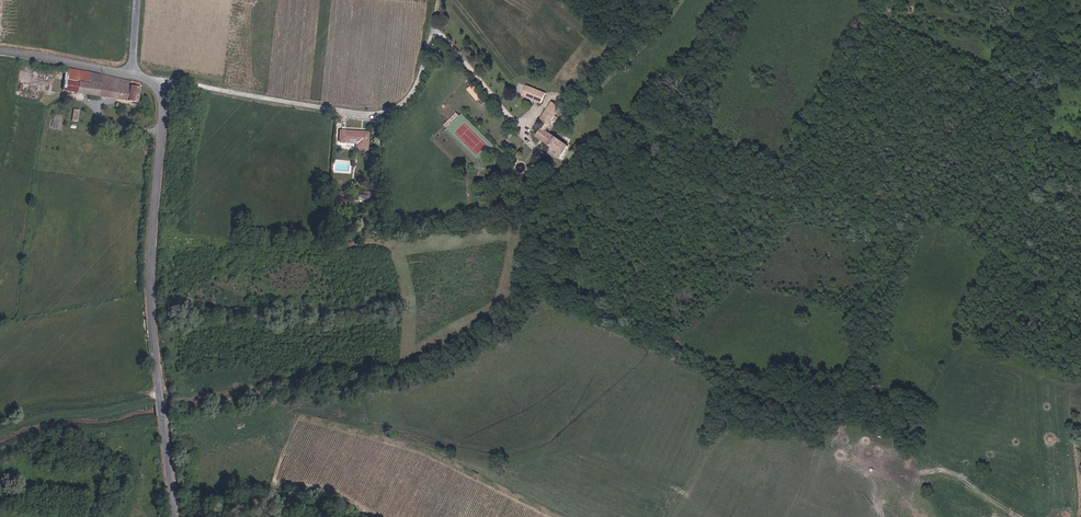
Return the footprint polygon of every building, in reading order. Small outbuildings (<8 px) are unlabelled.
[(61,87),(71,89),(75,71),(64,69),(61,87)] [(75,71),(71,89),(75,90),(77,81),(89,83),(90,73),(86,72),(75,71)] [(133,104),(138,84),(116,78),(90,73),(89,83),(77,81),(75,90),(133,104)] [(532,85),(528,95),(546,103),(551,93),(532,85)] [(557,117),(565,106),(557,101),(550,111),(557,117)] [(542,124),(546,128),(549,130),(557,117),(550,111),(542,124)] [(541,137),(552,145),(556,149),(560,151),(561,152),(567,144),(563,141),(549,130),(546,128),(541,137)] [(368,145),(368,134),(340,131),(339,143),(368,145)] [(561,152),(560,151),(558,155),(562,159),(571,147),(567,144),(561,152)]
